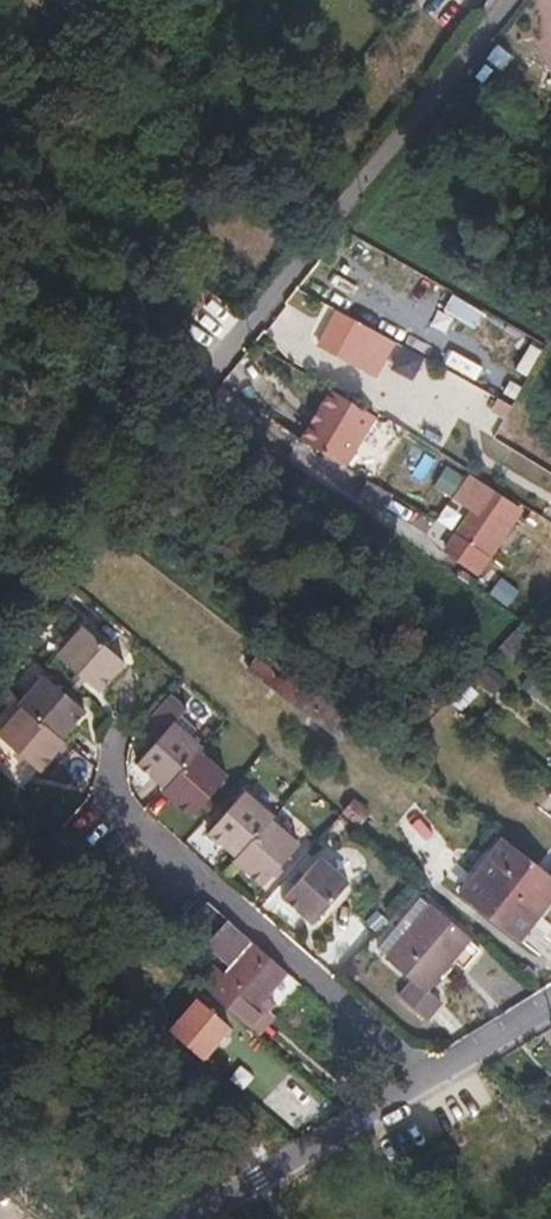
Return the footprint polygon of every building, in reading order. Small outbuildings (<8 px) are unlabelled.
[(485,312),(451,291),(442,308),(476,327),(485,312)] [(337,351),(378,376),(395,342),(337,310),(321,343),(337,351)] [(544,351),(529,344),(514,367),(526,376),(544,351)] [(377,416),(332,390),(322,410),(327,413),(308,445),(348,469),(377,416)] [(327,413),(322,410),(303,442),(308,445),(327,413)] [(475,514),(489,488),(470,477),(453,502),(475,514)] [(522,507),(489,488),(475,514),(455,547),(452,553),(484,572),(522,507)] [(83,670),(95,681),(105,690),(131,659),(90,622),(63,652),(83,670)] [(500,648),(498,650),(514,663),(531,646),(515,631),(500,648)] [(487,666),(475,681),(494,697),(506,682),(487,666)] [(83,670),(75,679),(87,691),(95,681),(83,670)] [(28,704),(66,739),(91,711),(79,699),(67,689),(50,673),(25,701),(28,704)] [(87,691),(75,679),(72,683),(85,693),(87,691)] [(541,691),(529,681),(522,688),(534,699),(541,691)] [(79,699),(85,693),(72,683),(67,689),(79,699)] [(446,705),(459,716),(476,699),(464,687),(446,705)] [(45,769),(70,742),(66,739),(28,704),(4,732),(22,748),(36,761),(45,769)] [(196,748),(199,744),(171,719),(155,737),(145,749),(135,761),(164,786),(196,748)] [(145,749),(155,737),(145,729),(135,740),(145,749)] [(28,769),(36,761),(22,748),(15,758),(28,769)] [(200,800),(209,789),(223,772),(196,748),(164,786),(161,790),(188,814),(200,800)] [(269,817),(272,813),(241,787),(227,804),(218,815),(206,830),(236,855),(269,817)] [(210,809),(220,798),(209,789),(200,800),(210,809)] [(218,815),(227,804),(220,798),(210,809),(218,815)] [(297,840),(269,817),(236,855),(234,859),(261,882),(297,840)] [(497,835),(456,889),(525,944),(550,911),(550,878),(497,835)] [(319,853),(284,896),(315,922),(350,880),(319,853)] [(378,950),(384,955),(427,904),(421,899),(378,950)] [(427,904),(384,955),(412,979),(396,997),(424,1021),(440,1002),(427,991),(469,940),(427,904)] [(259,1004),(288,972),(229,920),(207,944),(233,967),(224,977),(213,967),(198,983),(250,1029),(266,1010),(259,1004)] [(169,1031),(204,1060),(231,1028),(198,999),(169,1031)]
